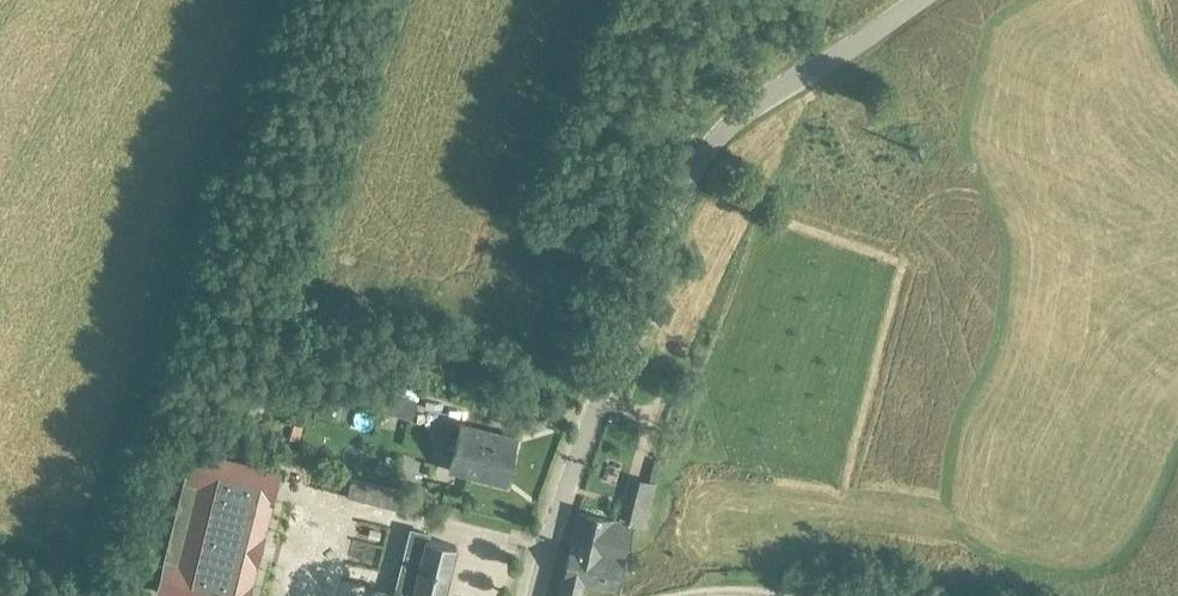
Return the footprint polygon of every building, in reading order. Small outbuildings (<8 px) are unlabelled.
[(380,412),(413,420),(419,399),(386,392),(380,412)] [(505,485),(517,439),(462,425),(450,471),(505,485)] [(160,591),(174,594),(182,595),(251,595),(281,471),(208,454),(195,450),(160,591)] [(347,496),(399,510),(404,490),(352,476),(347,496)] [(636,478),(625,523),(627,524),(646,528),(657,483),(636,478)] [(560,595),(580,595),(584,582),(618,591),(625,562),(632,529),(613,525),(614,522),(579,514),(560,595)] [(396,595),(444,595),(457,547),(428,540),(429,535),(420,533),(412,531),(396,595)]
